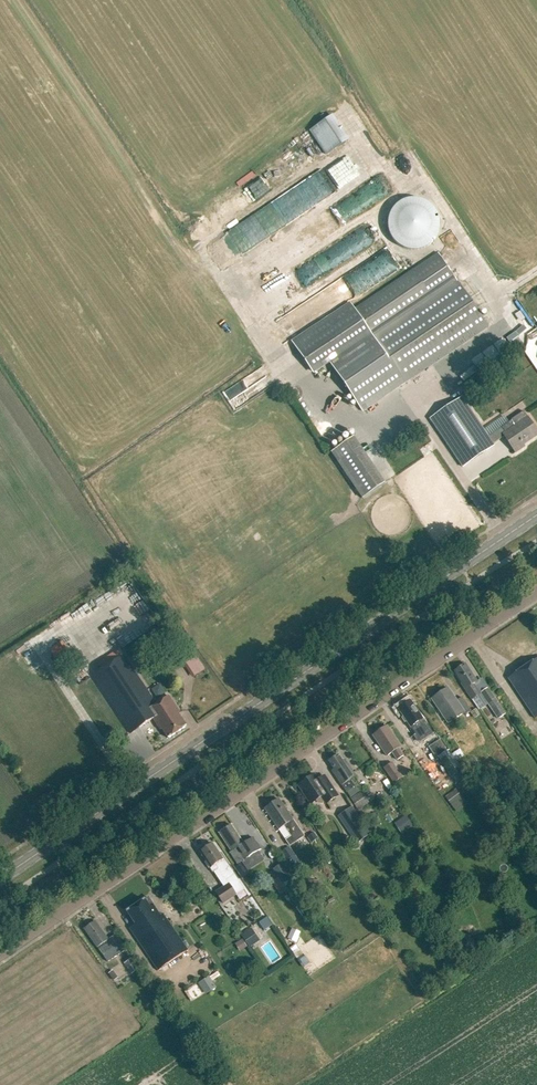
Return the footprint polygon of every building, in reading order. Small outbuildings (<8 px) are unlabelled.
[(322,154),(346,140),(330,113),(306,128),(322,154)] [(300,179),(311,202),(334,192),(324,168),(300,179)] [(410,254),(413,254),(415,253),(417,253),(419,252),(421,252),(423,251),(425,250),(427,248),(428,247),(430,245),(431,244),(432,242),(434,240),(434,238),(435,236),(436,234),(436,232),(437,230),(437,228),(437,225),(436,223),(436,221),(435,219),(434,217),(433,215),(432,213),(431,211),(429,209),(428,208),(426,207),(424,205),(422,204),(420,203),(418,203),(416,202),(414,202),(411,202),(409,202),(407,202),(404,202),(402,203),(400,204),(398,205),(396,206),(395,207),(393,209),(391,210),(390,212),(389,214),(388,216),(387,218),(386,220),(385,222),(385,224),(385,226),(385,229),(385,232),(385,234),(386,236),(387,238),(388,240),(389,242),(390,244),(392,246),(394,247),(395,249),(397,250),(399,251),(401,252),(403,253),(406,253),(408,254),(410,254)] [(202,260),(208,256),(201,245),(195,250),(202,260)] [(488,327),(457,281),(438,252),(353,309),(349,303),(292,341),(312,372),(329,360),(363,411),(488,327)] [(502,353),(513,346),(505,334),(494,341),(502,353)] [(470,356),(474,364),(499,353),(495,345),(470,356)] [(524,412),(488,436),(462,397),(430,419),(463,467),(494,445),(493,444),(504,436),(515,452),(524,446),(523,444),(536,435),(536,431),(524,412)] [(350,436),(327,451),(358,497),(381,482),(350,436)] [(59,640),(47,649),(57,661),(68,652),(59,640)] [(180,714),(169,696),(156,705),(124,655),(93,676),(131,734),(153,719),(160,730),(162,729),(168,738),(186,726),(179,715),(180,714)] [(196,655),(183,662),(190,676),(203,669),(196,655)] [(536,717),(536,658),(508,678),(535,718),(536,717)] [(472,700),(479,695),(473,684),(477,682),(465,664),(454,671),(462,683),(461,684),(472,700)] [(456,701),(447,688),(432,699),(449,724),(464,713),(465,715),(471,711),(462,697),(456,701)] [(505,715),(503,711),(495,700),(488,689),(481,693),(489,704),(496,715),(499,719),(505,715)] [(425,728),(420,721),(423,718),(411,701),(399,710),(411,727),(416,734),(425,728)] [(403,755),(398,748),(401,747),(387,726),(373,736),(387,756),(392,753),(397,760),(403,755)] [(440,740),(431,747),(452,777),(463,769),(449,749),(447,750),(440,740)] [(342,761),(338,755),(329,761),(334,769),(332,771),(347,792),(355,787),(350,780),(356,776),(345,760),(342,761)] [(394,783),(402,777),(393,763),(384,768),(394,783)] [(337,796),(327,781),(324,777),(318,781),(314,775),(299,785),(312,804),(317,800),(319,802),(322,802),(325,800),(327,803),(337,796)] [(455,789),(444,795),(447,800),(458,794),(455,789)] [(359,809),(370,802),(363,790),(351,797),(359,809)] [(304,836),(279,799),(265,809),(279,829),(284,826),(291,836),(286,840),(290,846),(304,836)] [(406,816),(398,821),(405,831),(412,825),(406,816)] [(359,818),(348,826),(359,842),(370,835),(359,818)] [(238,865),(242,862),(248,871),(264,860),(260,854),(256,856),(254,854),(261,849),(253,837),(243,844),(231,825),(222,831),(224,834),(222,836),(232,852),(230,853),(238,865)] [(314,832),(307,838),(312,844),(319,839),(314,832)] [(223,886),(215,892),(222,904),(244,890),(232,873),(224,860),(220,855),(212,844),(201,852),(212,868),(216,865),(219,869),(214,872),(223,886)] [(295,872),(304,866),(295,853),(286,859),(295,872)] [(283,883),(291,877),(282,863),(273,868),(283,883)] [(511,889),(519,884),(514,876),(506,881),(511,889)] [(154,905),(148,898),(145,900),(127,912),(135,925),(130,928),(158,970),(187,951),(162,914),(160,916),(153,906),(154,905)] [(267,917),(259,922),(264,930),(273,925),(267,917)] [(107,940),(95,922),(85,929),(98,947),(103,955),(108,962),(126,950),(123,944),(116,934),(107,940)] [(246,931),(240,935),(248,948),(255,944),(246,931)] [(296,942),(298,936),(290,932),(288,939),(296,942)] [(242,940),(237,943),(241,950),(246,947),(242,940)] [(125,963),(132,973),(139,969),(132,959),(125,963)] [(209,978),(200,984),(206,993),(215,988),(209,978)]
